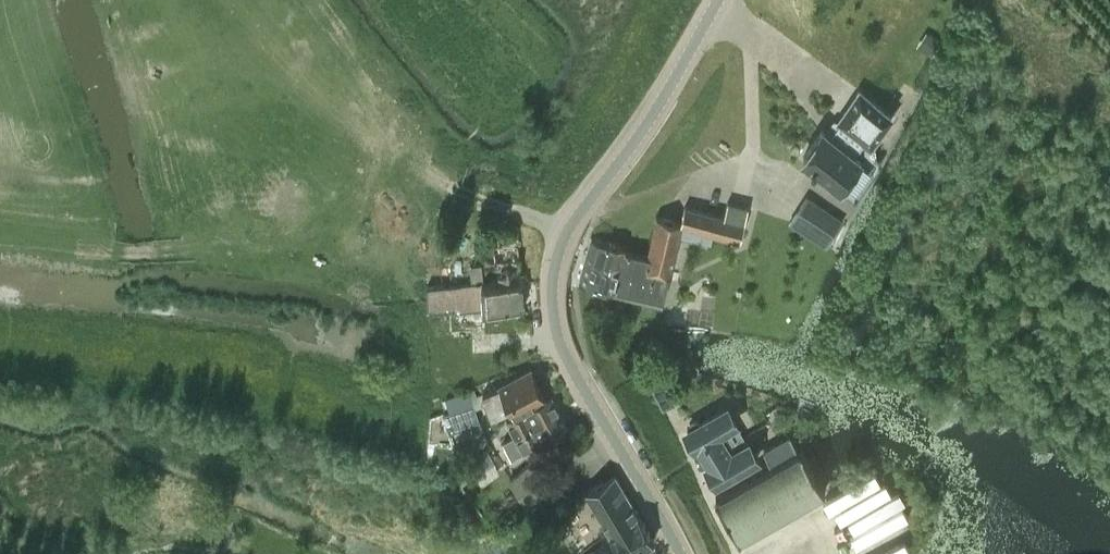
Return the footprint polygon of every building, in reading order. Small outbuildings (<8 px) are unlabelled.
[(931,35),(921,48),(931,55),(941,41),(931,35)] [(821,129),(802,156),(841,183),(860,156),(853,152),(864,136),(860,133),(867,123),(878,131),(891,113),(859,90),(838,119),(840,120),(829,135),(821,129)] [(789,223),(811,236),(827,246),(835,233),(843,221),(828,211),(806,197),(789,223)] [(686,206),(680,232),(692,235),(693,228),(741,239),(745,219),(743,219),(746,208),(731,204),(729,216),(686,206)] [(618,266),(666,278),(677,231),(680,222),(655,216),(645,256),(622,250),(618,266)] [(485,281),(520,278),(516,229),(482,231),(485,281)] [(618,266),(622,250),(623,245),(590,237),(585,259),(618,266)] [(613,286),(618,266),(585,259),(579,280),(612,288),(613,286)] [(481,265),(450,267),(452,284),(483,281),(481,265)] [(661,301),(666,278),(618,266),(613,286),(612,288),(612,290),(661,301)] [(520,278),(485,281),(483,281),(452,284),(426,286),(428,308),(454,307),(454,310),(483,308),(524,305),(523,284),(520,284),(520,278)] [(499,385),(482,392),(493,416),(510,408),(513,413),(545,398),(530,368),(498,383),(499,385)] [(651,387),(663,381),(658,372),(646,379),(651,387)] [(450,410),(473,403),(469,391),(447,397),(450,410)] [(516,434),(504,440),(513,457),(526,450),(526,451),(569,427),(551,395),(508,418),(516,434)] [(450,410),(441,413),(447,432),(478,422),(473,403),(450,410)] [(743,438),(746,436),(729,406),(684,432),(694,449),(696,447),(698,446),(698,445),(728,429),(735,441),(742,437),(743,438)] [(742,437),(735,441),(728,429),(698,445),(698,446),(696,447),(707,467),(705,468),(714,485),(759,460),(746,436),(743,438),(742,437)] [(790,437),(763,452),(770,466),(798,451),(790,437)] [(491,446),(471,460),(454,470),(461,481),(478,470),(477,470),(483,466),(488,474),(503,464),(491,446)] [(771,466),(715,498),(739,539),(825,490),(801,449),(798,451),(771,466)] [(526,502),(548,487),(532,463),(510,477),(526,502)] [(586,490),(609,530),(609,531),(622,553),(629,553),(654,540),(639,514),(636,516),(613,475),(586,490)]
